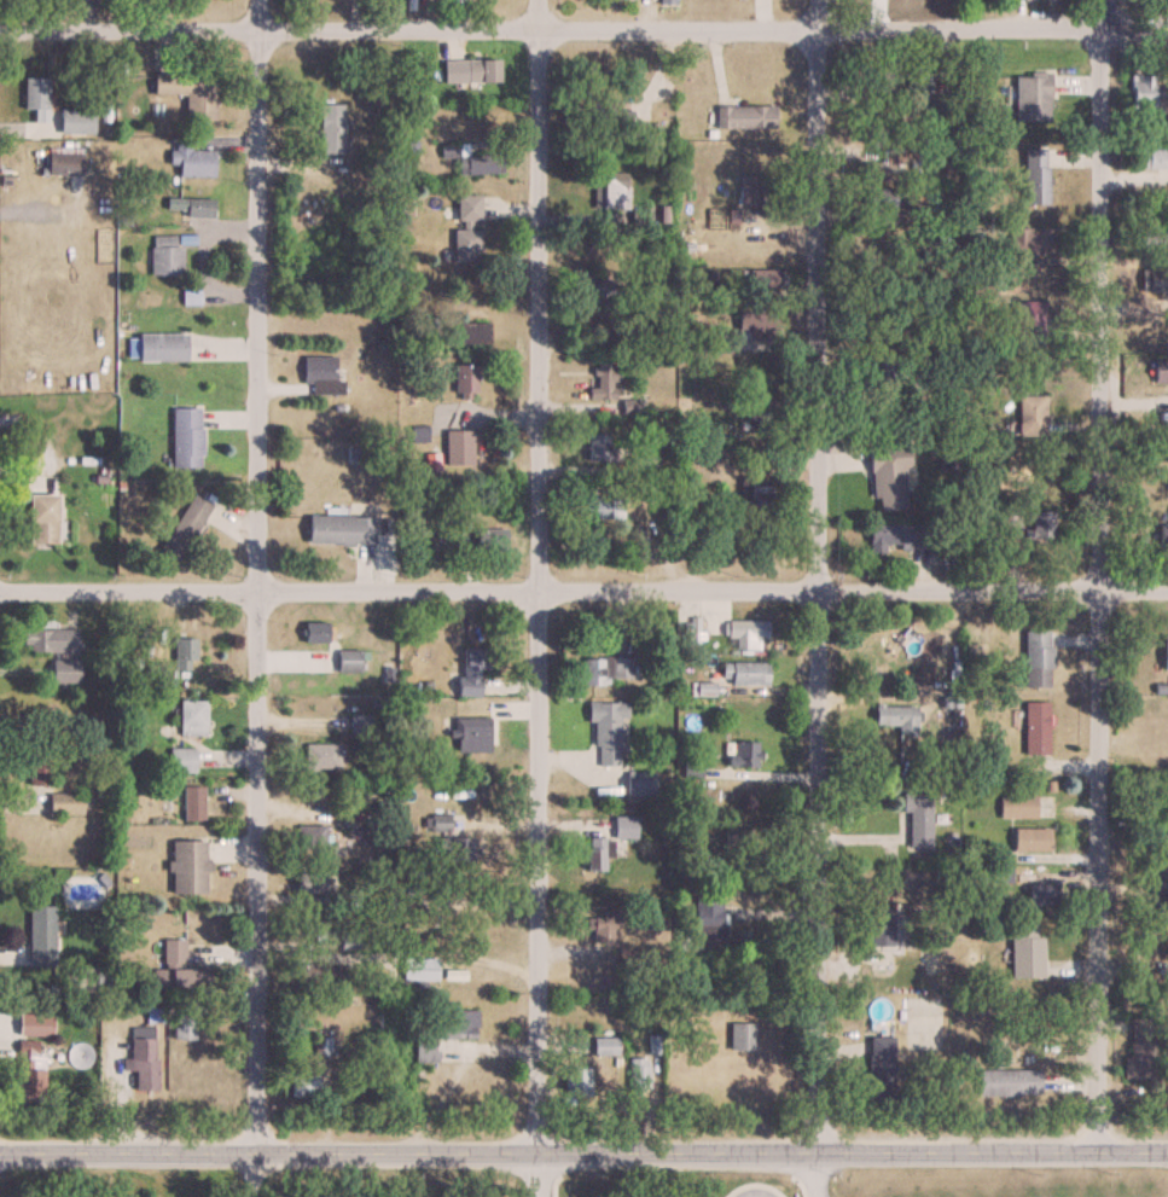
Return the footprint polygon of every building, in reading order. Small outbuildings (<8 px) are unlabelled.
[(443,81),(499,81),(499,59),(443,59),(443,81)] [(215,73),(153,73),(153,94),(184,94),(184,119),(215,119),(215,73)] [(1015,120),(1049,120),(1049,74),(1015,74),(1015,120)] [(1154,74),(1131,74),(1131,108),(1154,108),(1154,74)] [(925,76),(909,75),(909,107),(939,108),(939,94),(925,94),(925,76)] [(47,77),(24,77),(24,111),(32,111),(32,121),(47,121),(47,77)] [(893,82),(879,82),(879,95),(893,95),(893,82)] [(588,123),(618,123),(618,99),(606,99),(606,90),(588,90),(588,123)] [(320,153),(344,153),(344,104),(320,104),(320,153)] [(775,105),(716,105),(716,127),(775,128),(775,105)] [(94,109),(60,109),(60,133),(94,133),(94,109)] [(502,172),(502,152),(469,153),(469,143),(441,144),(441,158),(458,158),(458,174),(502,172)] [(190,150),(190,144),(177,144),(177,176),(214,176),(214,150),(190,150)] [(1024,204),(1048,204),(1048,147),(1024,147),(1024,204)] [(81,175),(81,149),(47,149),(47,175),(81,175)] [(1167,168),(1167,149),(1141,149),(1141,168),(1167,168)] [(902,166),(902,151),(884,151),(884,166),(902,166)] [(597,213),(628,213),(628,172),(597,172),(597,213)] [(764,205),(767,177),(742,174),(739,202),(764,205)] [(894,207),(894,188),(866,188),(866,207),(894,207)] [(480,193),(455,193),(455,260),(480,261),(480,193)] [(186,217),(213,217),(213,198),(167,198),(167,209),(186,209),(186,217)] [(1053,254),(1053,228),(1013,228),(1013,254),(1053,254)] [(1143,231),(1143,255),(1167,255),(1167,231),(1143,231)] [(150,275),(182,275),(182,235),(150,235),(150,275)] [(751,286),(777,286),(777,268),(751,268),(751,286)] [(1167,292),(1167,269),(1141,269),(1141,292),(1167,292)] [(588,297),(610,297),(610,280),(588,280),(588,297)] [(1045,338),(1045,301),(1015,301),(1015,338),(1045,338)] [(776,339),(776,313),(738,313),(738,339),(776,339)] [(488,343),(488,323),(460,323),(460,343),(488,343)] [(185,333),(137,333),(137,361),(185,361),(185,333)] [(710,363),(710,352),(730,352),(730,335),(688,335),(688,363),(710,363)] [(1167,382),(1167,354),(1155,354),(1155,382),(1167,382)] [(336,380),(336,356),(304,356),(304,394),(344,394),(344,380),(336,380)] [(593,399),(617,399),(617,363),(593,363),(593,399)] [(454,392),(477,392),(477,364),(454,364),(454,392)] [(1018,397),(1018,435),(1044,435),(1044,397),(1018,397)] [(201,468),(201,408),(171,408),(171,468),(201,468)] [(749,411),(749,429),(771,429),(771,411),(749,411)] [(445,430),(445,465),(472,465),(472,430),(445,430)] [(588,460),(610,460),(610,433),(588,433),(588,460)] [(869,448),(872,510),(905,509),(904,470),(909,470),(908,446),(869,448)] [(770,504),(770,486),(749,486),(749,504),(770,504)] [(55,493),(27,493),(27,543),(55,543),(55,493)] [(177,563),(211,506),(192,495),(158,552),(177,563)] [(586,519),(623,519),(623,496),(586,496),(586,519)] [(1053,512),(1024,512),(1024,538),(1053,538),(1053,512)] [(1019,515),(1001,515),(1000,536),(1019,537),(1019,515)] [(307,544),(373,544),(374,517),(307,516),(307,544)] [(1167,552),(1167,524),(1158,524),(1158,552),(1167,552)] [(868,525),(868,550),(918,550),(919,526),(868,525)] [(506,529),(475,529),(475,551),(506,551),(506,529)] [(768,638),(768,620),(725,620),(725,638),(734,638),(734,649),(752,649),(752,638),(768,638)] [(328,643),(328,623),(301,623),(301,643),(328,643)] [(76,630),(22,630),(22,652),(76,652),(76,630)] [(1024,687),(1051,687),(1051,631),(1024,631),(1024,687)] [(460,649),(460,695),(479,695),(479,649),(460,649)] [(359,672),(359,652),(338,652),(338,672),(359,672)] [(583,658),(583,683),(637,682),(636,657),(583,658)] [(51,684),(78,684),(78,661),(51,661),(51,684)] [(766,685),(766,662),(721,662),(721,685),(766,685)] [(204,737),(204,701),(177,701),(177,737),(204,737)] [(593,764),(620,764),(620,720),(627,720),(626,701),(593,702),(593,764)] [(1048,703),(1025,703),(1025,754),(1048,754),(1048,703)] [(916,707),(875,707),(875,730),(916,730),(916,707)] [(349,733),(370,733),(370,715),(349,715),(349,733)] [(489,717),(454,717),(454,752),(489,752),(489,717)] [(758,741),(731,741),(731,767),(758,767),(758,741)] [(338,769),(338,744),(304,744),(304,769),(338,769)] [(168,774),(194,774),(194,748),(168,748),(168,774)] [(30,786),(50,786),(50,773),(56,773),(56,759),(30,759),(30,786)] [(654,795),(654,771),(626,771),(626,795),(654,795)] [(203,822),(203,786),(182,786),(182,822),(203,822)] [(908,848),(930,848),(930,786),(901,786),(901,834),(908,834),(908,848)] [(82,794),(48,794),(48,815),(82,815),(82,794)] [(1036,818),(1036,796),(998,796),(998,818),(1036,818)] [(473,862),(473,838),(450,838),(450,816),(429,816),(429,834),(436,834),(437,863),(473,862)] [(636,816),(614,816),(614,838),(636,838),(636,816)] [(296,826),(296,851),(325,851),(325,826),(296,826)] [(756,829),(724,829),(724,859),(756,859),(756,829)] [(1048,829),(1013,829),(1012,852),(1048,853),(1048,829)] [(606,871),(606,837),(586,837),(586,871),(606,871)] [(206,841),(170,841),(170,894),(206,894),(206,841)] [(323,893),(323,883),(296,883),(296,893),(323,893)] [(1028,905),(1056,905),(1056,883),(1028,883),(1028,905)] [(723,897),(694,897),(694,930),(723,930),(723,897)] [(29,967),(54,967),(54,907),(29,907),(29,967)] [(614,943),(614,911),(593,911),(593,943),(614,943)] [(324,914),(302,914),(302,940),(324,940),(324,914)] [(891,946),(891,919),(871,919),(871,946),(891,946)] [(1041,978),(1041,924),(1010,924),(1010,978),(1041,978)] [(357,931),(341,931),(341,949),(357,949),(357,931)] [(184,969),(184,940),(161,940),(161,989),(191,989),(191,969),(184,969)] [(437,959),(402,959),(402,981),(437,981),(437,959)] [(335,964),(301,964),(301,987),(335,987),(335,964)] [(436,1038),(477,1038),(477,1009),(436,1009),(436,1038)] [(1153,1078),(1154,1018),(1129,1018),(1128,1077),(1153,1078)] [(755,1024),(730,1024),(730,1050),(755,1050),(755,1024)] [(330,1038),(316,1036),(314,1053),(328,1055),(330,1038)] [(892,1036),(864,1036),(864,1100),(892,1100),(892,1036)] [(616,1037),(593,1037),(593,1054),(616,1054),(616,1037)] [(131,1038),(131,1090),(156,1090),(156,1038),(131,1038)] [(415,1044),(415,1061),(435,1061),(435,1045),(421,1045),(421,1044),(415,1044)] [(44,1055),(18,1055),(18,1105),(44,1105),(44,1055)] [(630,1087),(648,1087),(648,1058),(630,1058),(630,1087)] [(588,1066),(565,1066),(565,1097),(588,1097),(588,1066)] [(1039,1069),(979,1069),(979,1095),(1039,1095),(1039,1069)] [(290,1096),(318,1096),(318,1073),(290,1073),(290,1096)]
